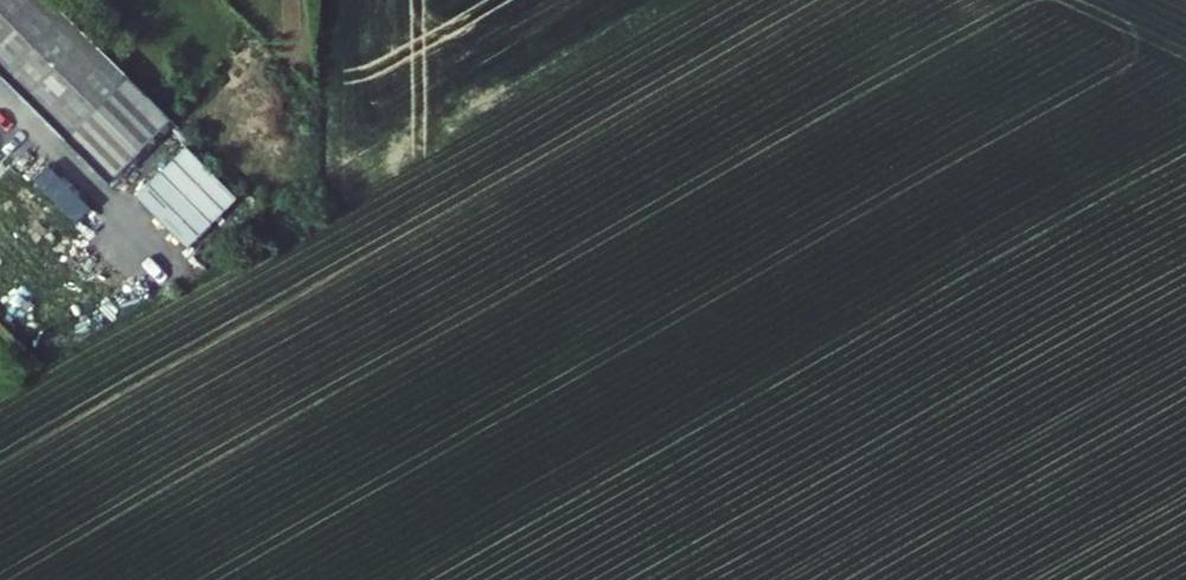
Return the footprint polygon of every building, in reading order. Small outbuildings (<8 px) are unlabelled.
[(74,149),(117,66),(51,0),(0,0),(0,75),(74,149)] [(74,149),(96,171),(160,107),(117,66),(74,149)]
